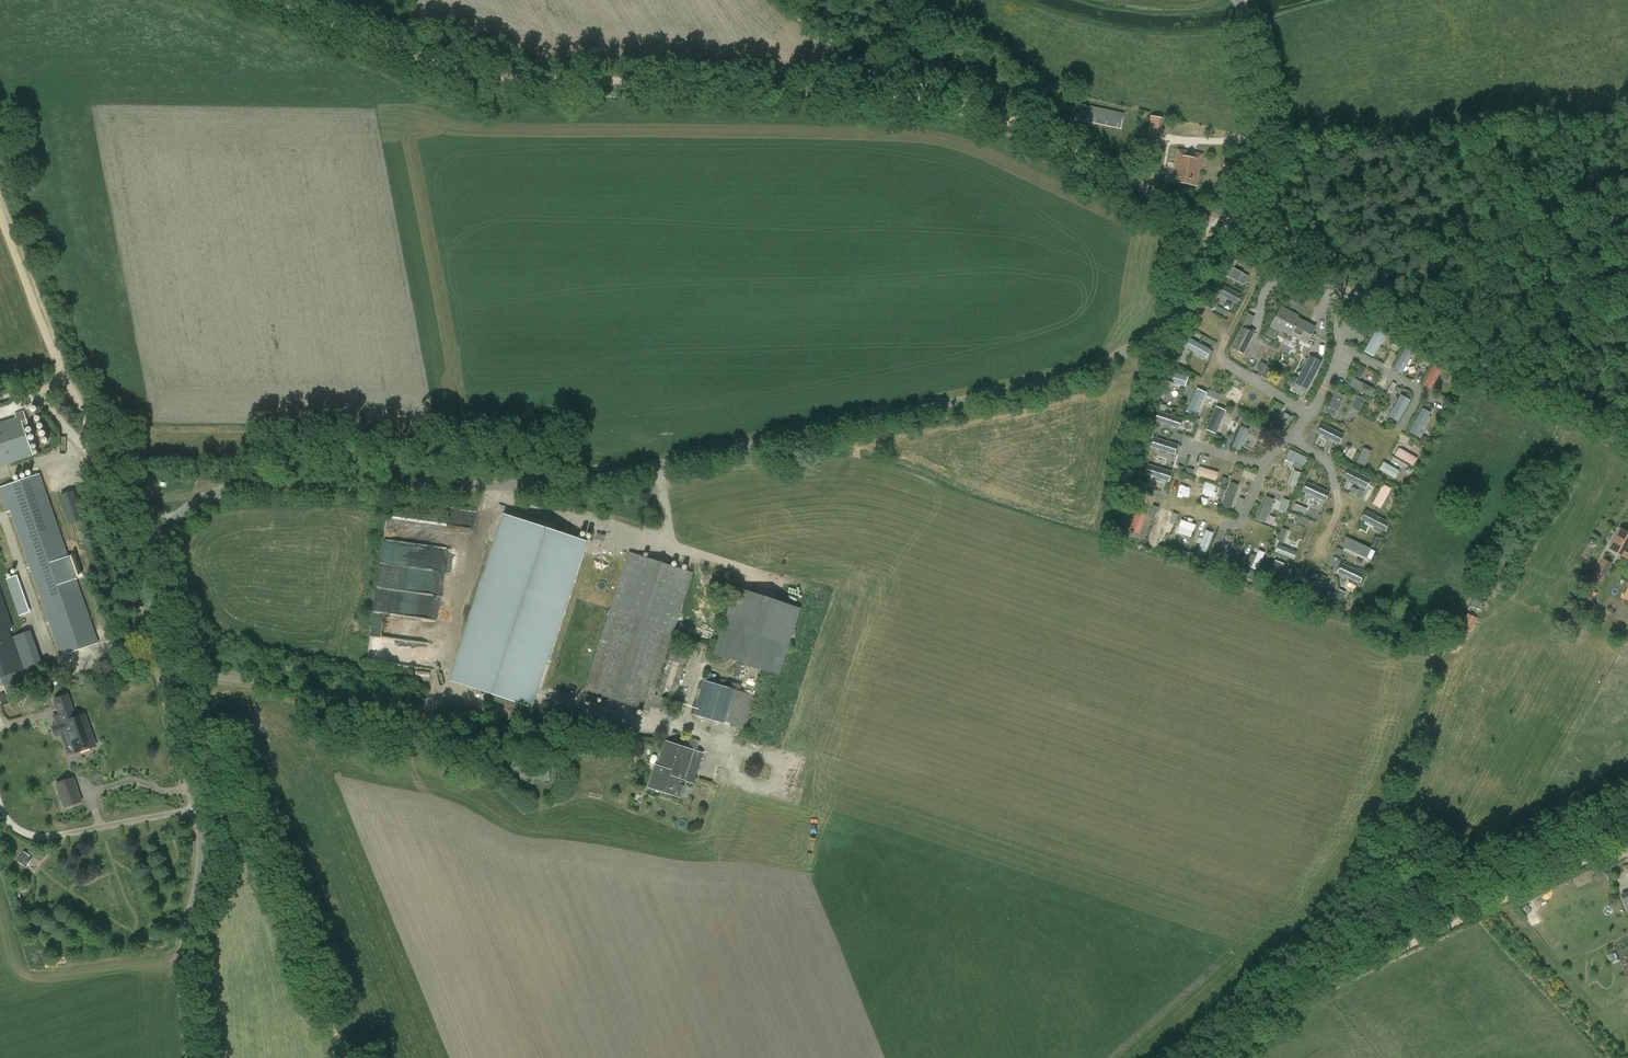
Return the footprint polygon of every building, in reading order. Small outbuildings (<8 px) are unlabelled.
[(1121,129),(1123,119),(1120,118),(1121,113),(1081,104),(1077,120),(1121,129)] [(1161,118),(1151,116),(1148,130),(1159,132),(1161,118)] [(1196,186),(1203,154),(1178,149),(1172,181),(1196,186)] [(1141,161),(1155,164),(1157,157),(1143,154),(1141,161)] [(1234,175),(1241,162),(1228,155),(1221,169),(1234,175)] [(1224,275),(1246,286),(1251,276),(1229,265),(1224,275)] [(1210,301),(1232,312),(1241,293),(1220,282),(1210,301)] [(1306,343),(1312,332),(1305,328),(1308,324),(1297,318),(1298,316),(1281,307),(1270,327),(1279,331),(1281,329),(1306,343)] [(1248,329),(1254,317),(1248,314),(1242,326),(1248,329)] [(1244,355),(1255,334),(1242,327),(1231,348),(1244,355)] [(1376,356),(1385,334),(1374,330),(1365,351),(1376,356)] [(1189,338),(1212,346),(1215,339),(1191,331),(1189,338)] [(1187,336),(1182,345),(1206,358),(1211,349),(1187,336)] [(1318,346),(1324,349),(1328,342),(1321,338),(1318,346)] [(1404,374),(1415,350),(1405,346),(1394,369),(1404,374)] [(1307,390),(1322,362),(1309,355),(1294,385),(1307,390)] [(1261,361),(1255,373),(1262,376),(1267,364),(1261,361)] [(1362,378),(1367,367),(1358,363),(1352,373),(1362,378)] [(1435,366),(1426,382),(1433,385),(1442,369),(1435,366)] [(1166,369),(1163,380),(1185,386),(1188,375),(1166,369)] [(1353,377),(1349,385),(1372,396),(1376,387),(1353,377)] [(1197,387),(1187,411),(1197,415),(1207,391),(1197,387)] [(1335,391),(1326,413),(1354,425),(1366,398),(1348,391),(1346,396),(1335,391)] [(1401,394),(1389,416),(1399,421),(1411,399),(1401,394)] [(1168,405),(1166,412),(1183,417),(1185,411),(1168,405)] [(1217,433),(1227,410),(1217,405),(1206,429),(1217,433)] [(1419,436),(1433,413),(1423,407),(1409,431),(1419,436)] [(1180,427),(1183,417),(1158,411),(1156,421),(1180,427)] [(1283,432),(1293,417),(1286,411),(1275,427),(1283,432)] [(21,416),(0,423),(0,468),(34,456),(24,425),(28,424),(25,415),(21,416)] [(1312,430),(1307,442),(1335,456),(1346,434),(1321,422),(1316,432),(1312,430)] [(1229,441),(1236,444),(1244,428),(1237,425),(1229,441)] [(1423,448),(1410,443),(1412,439),(1403,435),(1398,447),(1420,456),(1423,448)] [(1149,453),(1173,461),(1178,444),(1154,436),(1149,453)] [(1363,446),(1356,461),(1365,465),(1372,450),(1363,446)] [(1397,447),(1394,454),(1415,465),(1419,457),(1397,447)] [(1286,457),(1305,465),(1308,456),(1289,449),(1286,457)] [(1384,460),(1379,468),(1397,478),(1401,470),(1384,460)] [(1147,465),(1146,476),(1171,479),(1172,468),(1147,465)] [(1216,481),(1220,473),(1200,465),(1197,473),(1216,481)] [(1348,467),(1343,477),(1367,488),(1371,478),(1348,467)] [(1295,487),(1301,472),(1295,470),(1289,485),(1295,487)] [(1235,471),(1231,481),(1239,485),(1244,475),(1235,471)] [(10,512),(60,656),(100,644),(74,571),(81,569),(75,551),(68,554),(40,473),(0,487),(0,491),(6,514),(10,512)] [(1206,482),(1202,493),(1214,496),(1217,485),(1206,482)] [(1326,503),(1330,489),(1306,482),(1302,496),(1299,495),(1296,503),(1309,507),(1306,515),(1320,520),(1323,511),(1316,509),(1318,501),(1326,503)] [(1234,507),(1237,483),(1229,483),(1228,489),(1221,488),(1220,497),(1224,497),(1223,506),(1234,507)] [(1381,508),(1393,489),(1384,483),(1372,503),(1381,508)] [(1177,495),(1189,498),(1192,487),(1180,484),(1177,495)] [(1356,484),(1352,494),(1365,499),(1369,489),(1356,484)] [(84,519),(73,490),(60,495),(70,524),(84,519)] [(1258,520),(1268,522),(1274,498),(1264,495),(1258,520)] [(1241,511),(1245,499),(1240,497),(1236,509),(1241,511)] [(1288,511),(1289,499),(1281,498),(1281,510),(1288,511)] [(1293,509),(1306,513),(1308,507),(1295,503),(1293,509)] [(1138,504),(1129,529),(1140,533),(1149,508),(1138,504)] [(1155,518),(1159,506),(1153,504),(1148,516),(1155,518)] [(1360,519),(1386,531),(1391,521),(1365,509),(1360,519)] [(449,681),(484,692),(483,697),(522,710),(523,705),(533,708),(587,541),(503,514),(449,681)] [(1157,517),(1150,538),(1160,542),(1168,521),(1157,517)] [(1180,520),(1178,533),(1194,535),(1195,522),(1180,520)] [(1278,539),(1284,541),(1289,529),(1283,527),(1278,539)] [(1618,527),(1607,547),(1627,556),(1627,531),(1618,527)] [(1200,543),(1197,552),(1207,556),(1214,533),(1201,529),(1197,542),(1200,543)] [(606,533),(597,531),(595,539),(605,541),(606,533)] [(1354,540),(1350,548),(1369,557),(1373,549),(1354,540)] [(1280,543),(1276,551),(1295,559),(1298,551),(1280,543)] [(1257,571),(1264,554),(1258,551),(1256,557),(1250,555),(1245,566),(1257,571)] [(657,684),(693,573),(630,552),(584,690),(643,710),(652,683),(657,684)] [(1602,583),(1612,564),(1604,559),(1594,578),(1602,583)] [(378,583),(421,588),(421,591),(441,593),(442,585),(439,585),(441,569),(381,562),(378,583)] [(1339,571),(1360,582),(1364,574),(1343,563),(1339,571)] [(1311,571),(1302,591),(1340,609),(1349,592),(1328,582),(1328,583),(1321,579),(1322,576),(1311,571)] [(15,576),(7,579),(19,615),(28,612),(15,576)] [(713,654),(779,676),(801,608),(735,587),(713,654)] [(23,670),(9,629),(14,627),(0,588),(0,678),(23,670)] [(1468,636),(1477,619),(1467,613),(1458,631),(1468,636)] [(26,668),(43,661),(28,628),(12,636),(26,668)] [(690,648),(674,643),(669,660),(684,665),(690,648)] [(746,730),(756,696),(703,680),(693,714),(746,730)] [(68,756),(75,753),(96,746),(85,714),(76,717),(75,718),(72,710),(71,710),(69,706),(71,706),(67,695),(54,700),(57,710),(59,710),(61,714),(53,717),(56,725),(52,727),(56,737),(61,735),(68,756)] [(672,713),(675,702),(654,695),(651,706),(672,713)] [(694,784),(704,753),(696,750),(698,742),(687,738),(684,747),(665,741),(657,764),(655,764),(648,787),(680,798),(685,781),(694,784)] [(66,781),(56,785),(64,808),(81,802),(75,787),(69,789),(66,781)] [(31,856),(24,851),(17,861),(24,866),(25,864),(28,866),(32,859),(29,858),(31,856)]
